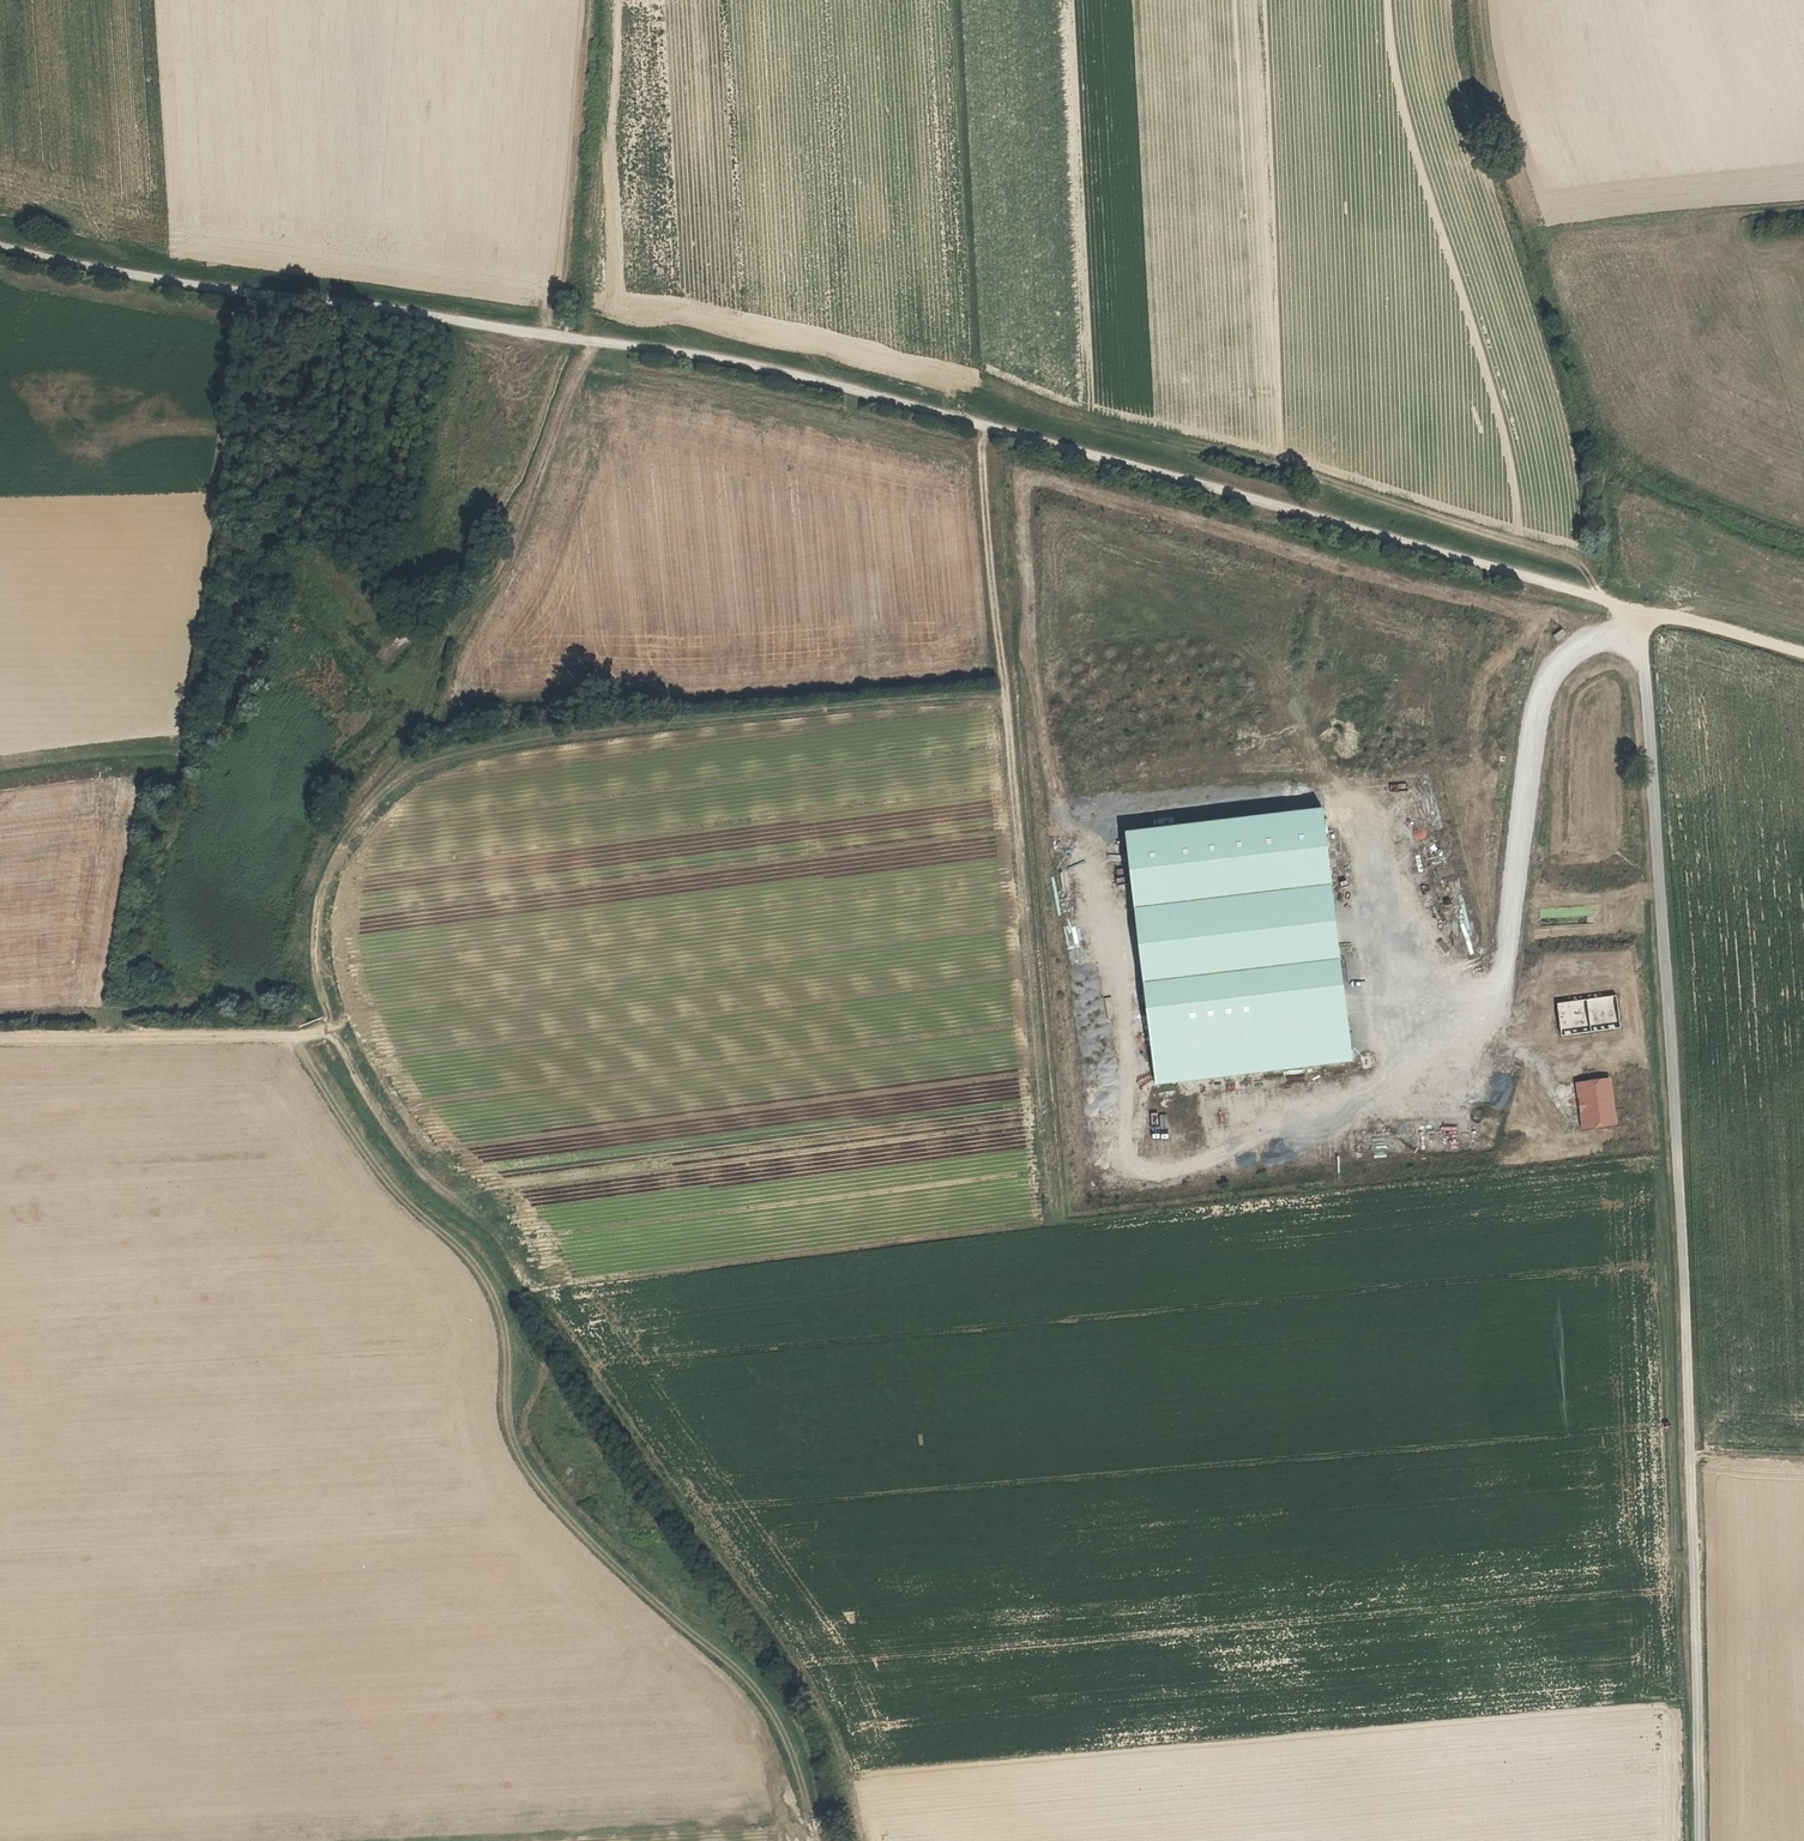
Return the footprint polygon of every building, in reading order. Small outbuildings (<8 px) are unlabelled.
[(1557,643),(1567,636),(1562,629),(1552,636),(1557,643)] [(1320,807),(1121,830),(1150,1084),(1349,1062),(1320,807)] [(1402,830),(1407,842),(1421,836),(1416,824),(1402,830)] [(1555,1002),(1559,1036),(1619,1029),(1615,995),(1555,1002)] [(1182,1096),(1198,1093),(1196,1079),(1180,1082),(1182,1096)] [(1587,1125),(1611,1124),(1608,1080),(1583,1082),(1587,1125)] [(1523,1106),(1528,1089),(1518,1087),(1514,1104),(1523,1106)]
